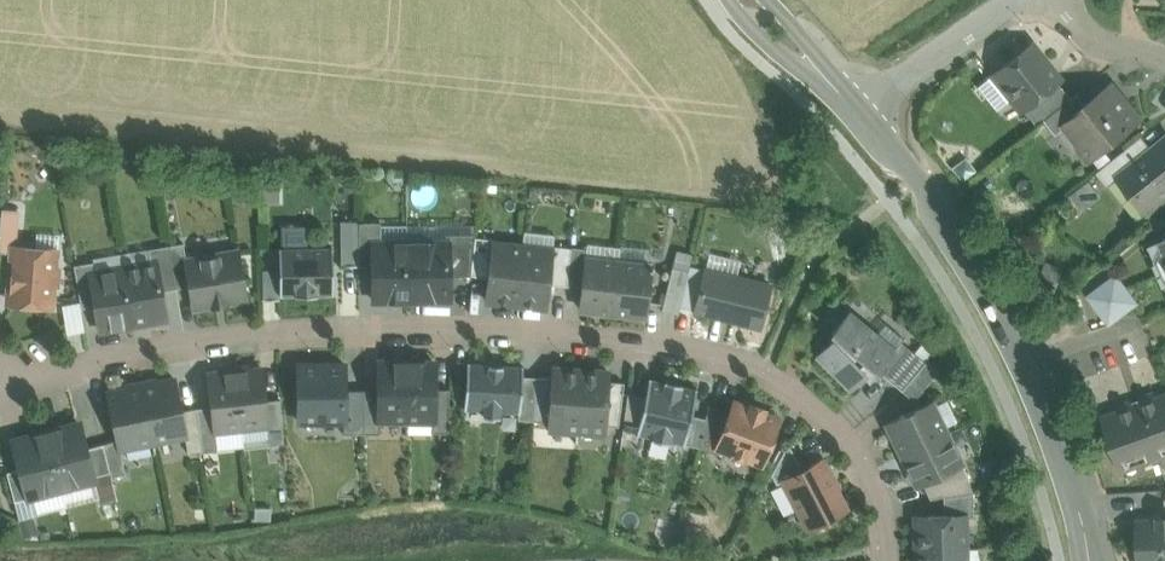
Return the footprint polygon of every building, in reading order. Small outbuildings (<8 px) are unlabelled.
[(1031,43),(993,74),(1011,97),(1021,109),(1023,108),(1057,81),(1060,79),(1031,43)] [(993,74),(992,73),(978,84),(996,108),(1011,97),(993,74)] [(1057,81),(1023,108),(1036,125),(1043,120),(1070,98),(1057,81)] [(1087,105),(1070,118),(1072,120),(1066,125),(1080,144),(1092,159),(1140,120),(1112,85),(1087,105)] [(1070,98),(1043,120),(1055,134),(1056,133),(1066,125),(1072,120),(1070,118),(1087,105),(1077,93),(1070,98)] [(1070,152),(1080,144),(1066,125),(1056,133),(1070,152)] [(1116,176),(1117,177),(1109,183),(1138,220),(1146,214),(1147,214),(1164,199),(1164,137),(1137,160),(1116,176)] [(1128,148),(1099,171),(1109,183),(1117,177),(1116,176),(1137,160),(1128,148)] [(278,188),(262,188),(262,200),(278,200),(278,188)] [(19,212),(2,210),(1,226),(18,227),(19,212)] [(720,224),(704,220),(700,237),(716,240),(720,224)] [(380,242),(380,221),(358,222),(359,265),(373,265),(373,242),(380,242)] [(806,234),(795,221),(781,233),(792,246),(806,234)] [(358,222),(341,222),(341,265),(359,265),(358,222)] [(0,230),(0,252),(15,253),(15,246),(17,246),(18,227),(1,226),(0,228),(0,230)] [(525,232),(523,246),(553,250),(553,245),(555,236),(525,232)] [(475,236),(475,233),(446,234),(446,241),(448,241),(448,275),(471,275),(475,237),(475,236)] [(493,238),(475,236),(475,237),(471,275),(487,277),(491,243),(493,243),(493,238)] [(446,241),(407,242),(408,300),(449,299),(448,275),(448,241),(446,241)] [(184,242),(169,245),(176,288),(191,285),(186,260),(187,260),(184,242)] [(408,300),(407,242),(380,242),(373,242),(373,265),(374,300),(408,300)] [(493,243),(491,243),(487,277),(485,299),(516,302),(523,246),(493,243)] [(169,245),(149,248),(151,262),(157,261),(162,290),(176,288),(169,245)] [(571,247),(553,245),(553,250),(554,250),(550,284),(567,286),(571,247)] [(17,246),(15,246),(15,253),(10,302),(50,306),(51,285),(58,285),(61,250),(17,246)] [(523,246),(516,302),(547,306),(550,284),(554,250),(553,250),(523,246)] [(332,247),(279,248),(280,294),(333,294),(332,247)] [(587,249),(571,247),(567,286),(582,288),(586,257),(587,249)] [(736,257),(709,250),(704,269),(732,276),(736,257)] [(187,260),(186,260),(191,285),(194,306),(246,297),(238,251),(187,260)] [(618,261),(586,257),(582,288),(580,308),(612,312),(618,261)] [(93,261),(74,265),(82,307),(96,305),(90,273),(95,272),(93,261)] [(151,262),(124,267),(134,324),(167,319),(162,290),(157,261),(151,262)] [(651,265),(618,261),(612,312),(645,316),(651,265)] [(134,324),(124,267),(95,272),(90,273),(96,305),(100,330),(134,324)] [(672,267),(662,309),(678,313),(689,271),(672,267)] [(732,276),(704,269),(703,275),(694,310),(761,326),(771,285),(732,276)] [(694,310),(703,275),(689,271),(678,313),(693,317),(694,310)] [(1117,275),(1090,296),(1110,323),(1137,302),(1117,275)] [(63,300),(66,329),(82,328),(80,299),(63,300)] [(898,330),(912,333),(916,314),(902,311),(898,330)] [(849,312),(833,332),(837,336),(818,355),(850,387),(863,374),(869,379),(878,370),(879,370),(895,350),(894,350),(849,312)] [(1052,312),(1044,318),(1047,322),(1055,315),(1052,312)] [(925,362),(901,342),(894,350),(895,350),(879,370),(902,390),(925,362)] [(925,362),(902,390),(913,399),(938,370),(926,360),(925,362)] [(407,361),(380,361),(379,390),(379,420),(380,420),(407,420),(407,361)] [(435,362),(407,361),(407,420),(433,420),(434,420),(434,388),(435,362)] [(521,366),(469,362),(469,361),(468,361),(464,408),(466,409),(466,408),(484,409),(484,415),(500,416),(500,410),(518,412),(519,412),(520,412),(523,376),(523,365),(522,365),(521,366)] [(344,363),(299,363),(299,421),(343,421),(345,421),(345,389),(344,363)] [(262,367),(235,370),(242,428),(268,425),(265,400),(262,367)] [(581,370),(552,368),(551,378),(548,421),(548,427),(577,429),(581,370)] [(235,370),(209,373),(213,406),(215,431),(216,431),(242,428),(235,370)] [(610,372),(581,370),(577,429),(606,431),(606,425),(609,381),(610,372)] [(537,377),(523,376),(520,412),(519,412),(518,419),(534,420),(537,377)] [(551,378),(537,377),(534,420),(548,421),(551,378)] [(682,383),(664,379),(664,382),(651,379),(651,378),(649,377),(645,397),(637,434),(638,434),(639,434),(639,433),(652,436),(651,439),(669,443),(670,440),(683,443),(682,444),(685,445),(685,444),(691,415),(697,388),(695,388),(695,389),(682,386),(682,383)] [(175,379),(142,385),(153,441),(185,435),(186,435),(182,411),(175,379)] [(624,382),(609,381),(606,425),(618,426),(624,382)] [(142,385),(109,392),(118,439),(120,448),(121,448),(153,441),(142,385)] [(449,389),(434,388),(434,420),(433,420),(433,432),(448,432),(449,389)] [(364,433),(364,389),(345,389),(345,421),(343,421),(343,433),(364,433)] [(379,390),(364,389),(364,433),(380,433),(380,420),(379,420),(379,390)] [(645,397),(628,393),(622,436),(637,439),(638,434),(637,434),(645,397)] [(1141,398),(1143,403),(1135,405),(1133,401),(1118,406),(1120,411),(1102,417),(1121,471),(1164,455),(1164,395),(1158,397),(1156,393),(1141,398)] [(281,398),(265,400),(268,425),(270,443),(284,442),(281,398)] [(750,407),(735,401),(731,412),(718,447),(719,447),(761,463),(778,418),(762,412),(764,409),(751,404),(750,407)] [(931,401),(886,423),(902,455),(947,433),(931,401)] [(731,412),(708,404),(705,418),(699,447),(717,453),(719,447),(718,447),(731,412)] [(213,406),(197,408),(203,451),(218,449),(216,431),(215,431),(213,406)] [(197,408),(182,411),(186,435),(185,435),(189,454),(203,451),(197,408)] [(705,418),(691,415),(685,444),(699,447),(705,418)] [(79,423),(47,432),(61,488),(94,479),(93,475),(86,448),(79,423)] [(47,432),(14,440),(21,468),(29,496),(61,488),(47,432)] [(947,433),(902,455),(917,485),(922,482),(962,463),(947,433)] [(118,439),(104,443),(110,471),(111,471),(112,476),(126,473),(121,448),(120,448),(118,439)] [(788,442),(771,474),(776,484),(784,480),(783,478),(802,469),(788,442)] [(104,443),(86,448),(93,475),(110,471),(104,443)] [(846,509),(820,459),(802,469),(783,478),(784,480),(809,528),(846,509)] [(962,463),(922,482),(930,498),(943,495),(943,496),(973,491),(962,463)] [(21,468),(7,471),(15,500),(29,496),(21,468)] [(110,471),(93,475),(94,479),(98,495),(115,490),(112,476),(111,471),(110,471)] [(61,488),(66,506),(99,497),(98,495),(94,479),(61,488)] [(66,506),(61,488),(29,496),(34,515),(66,506)] [(973,491),(943,496),(944,515),(965,515),(965,516),(973,516),(973,491)] [(944,515),(915,516),(916,550),(966,549),(965,516),(965,515),(944,515)] [(1161,518),(1161,520),(1139,521),(1141,560),(1164,560),(1164,517),(1161,518)] [(36,518),(20,522),(24,537),(40,533),(36,518)] [(916,550),(916,560),(966,560),(966,549),(916,550)]
